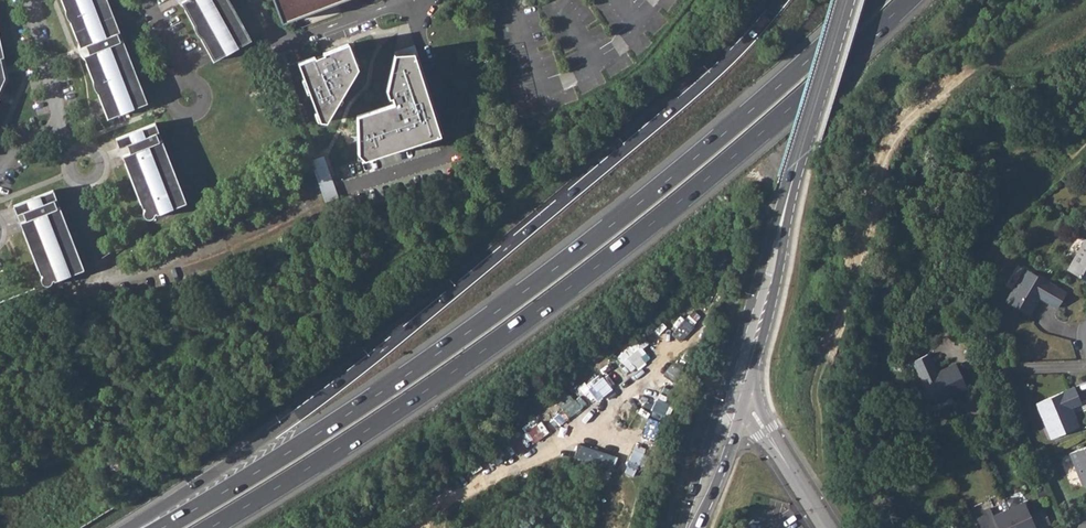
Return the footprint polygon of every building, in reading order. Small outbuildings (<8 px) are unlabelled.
[(107,119),(147,103),(123,41),(120,42),(117,34),(120,33),(107,0),(61,0),(65,10),(66,17),(70,22),(80,48),(86,46),(87,49),(89,54),(83,56),(93,82),(93,87),(95,91),(97,94),(107,119)] [(228,0),(186,0),(181,3),(191,21),(193,26),(194,29),(195,32),(196,33),(197,36),(198,37),(200,38),(213,61),(251,41),(228,0)] [(277,16),(321,0),(271,0),(277,16)] [(357,62),(350,41),(299,59),(318,115),(325,112),(357,62)] [(390,106),(355,114),(355,141),(356,162),(446,132),(415,43),(396,49),(384,94),(385,99),(389,99),(390,106)] [(554,119),(554,112),(533,111),(533,117),(554,119)] [(155,123),(115,139),(119,147),(126,144),(128,148),(130,153),(122,156),(131,181),(142,208),(143,208),(144,209),(143,211),(143,213),(143,215),(145,218),(148,219),(151,218),(153,217),(154,215),(154,214),(155,213),(156,215),(186,203),(161,140),(159,141),(156,133),(158,132),(155,123)] [(53,190),(14,206),(17,215),(24,212),(25,216),(27,220),(20,223),(30,250),(41,275),(42,275),(43,276),(42,277),(41,280),(42,282),(44,285),(46,286),(50,285),(52,284),(53,282),(53,281),(54,280),(55,282),(85,270),(60,207),(58,208),(55,200),(57,199),(53,190)] [(1085,239),(1067,270),(1085,281),(1085,240),(1085,239)] [(1057,308),(1066,292),(1024,268),(1005,301),(1029,315),(1039,297),(1057,308)] [(912,361),(931,405),(967,389),(955,364),(936,372),(928,354),(912,361)] [(1081,403),(1074,387),(1036,403),(1044,421),(1048,420),(1055,437),(1079,427),(1071,407),(1081,403)] [(1048,420),(1044,421),(1051,439),(1055,437),(1048,420)] [(1069,453),(1083,485),(1085,484),(1085,446),(1069,453)] [(1017,527),(1039,527),(1050,523),(1043,508),(1030,515),(1024,501),(1008,508),(1017,527)] [(1008,508),(992,515),(998,527),(1017,527),(1008,508)]
